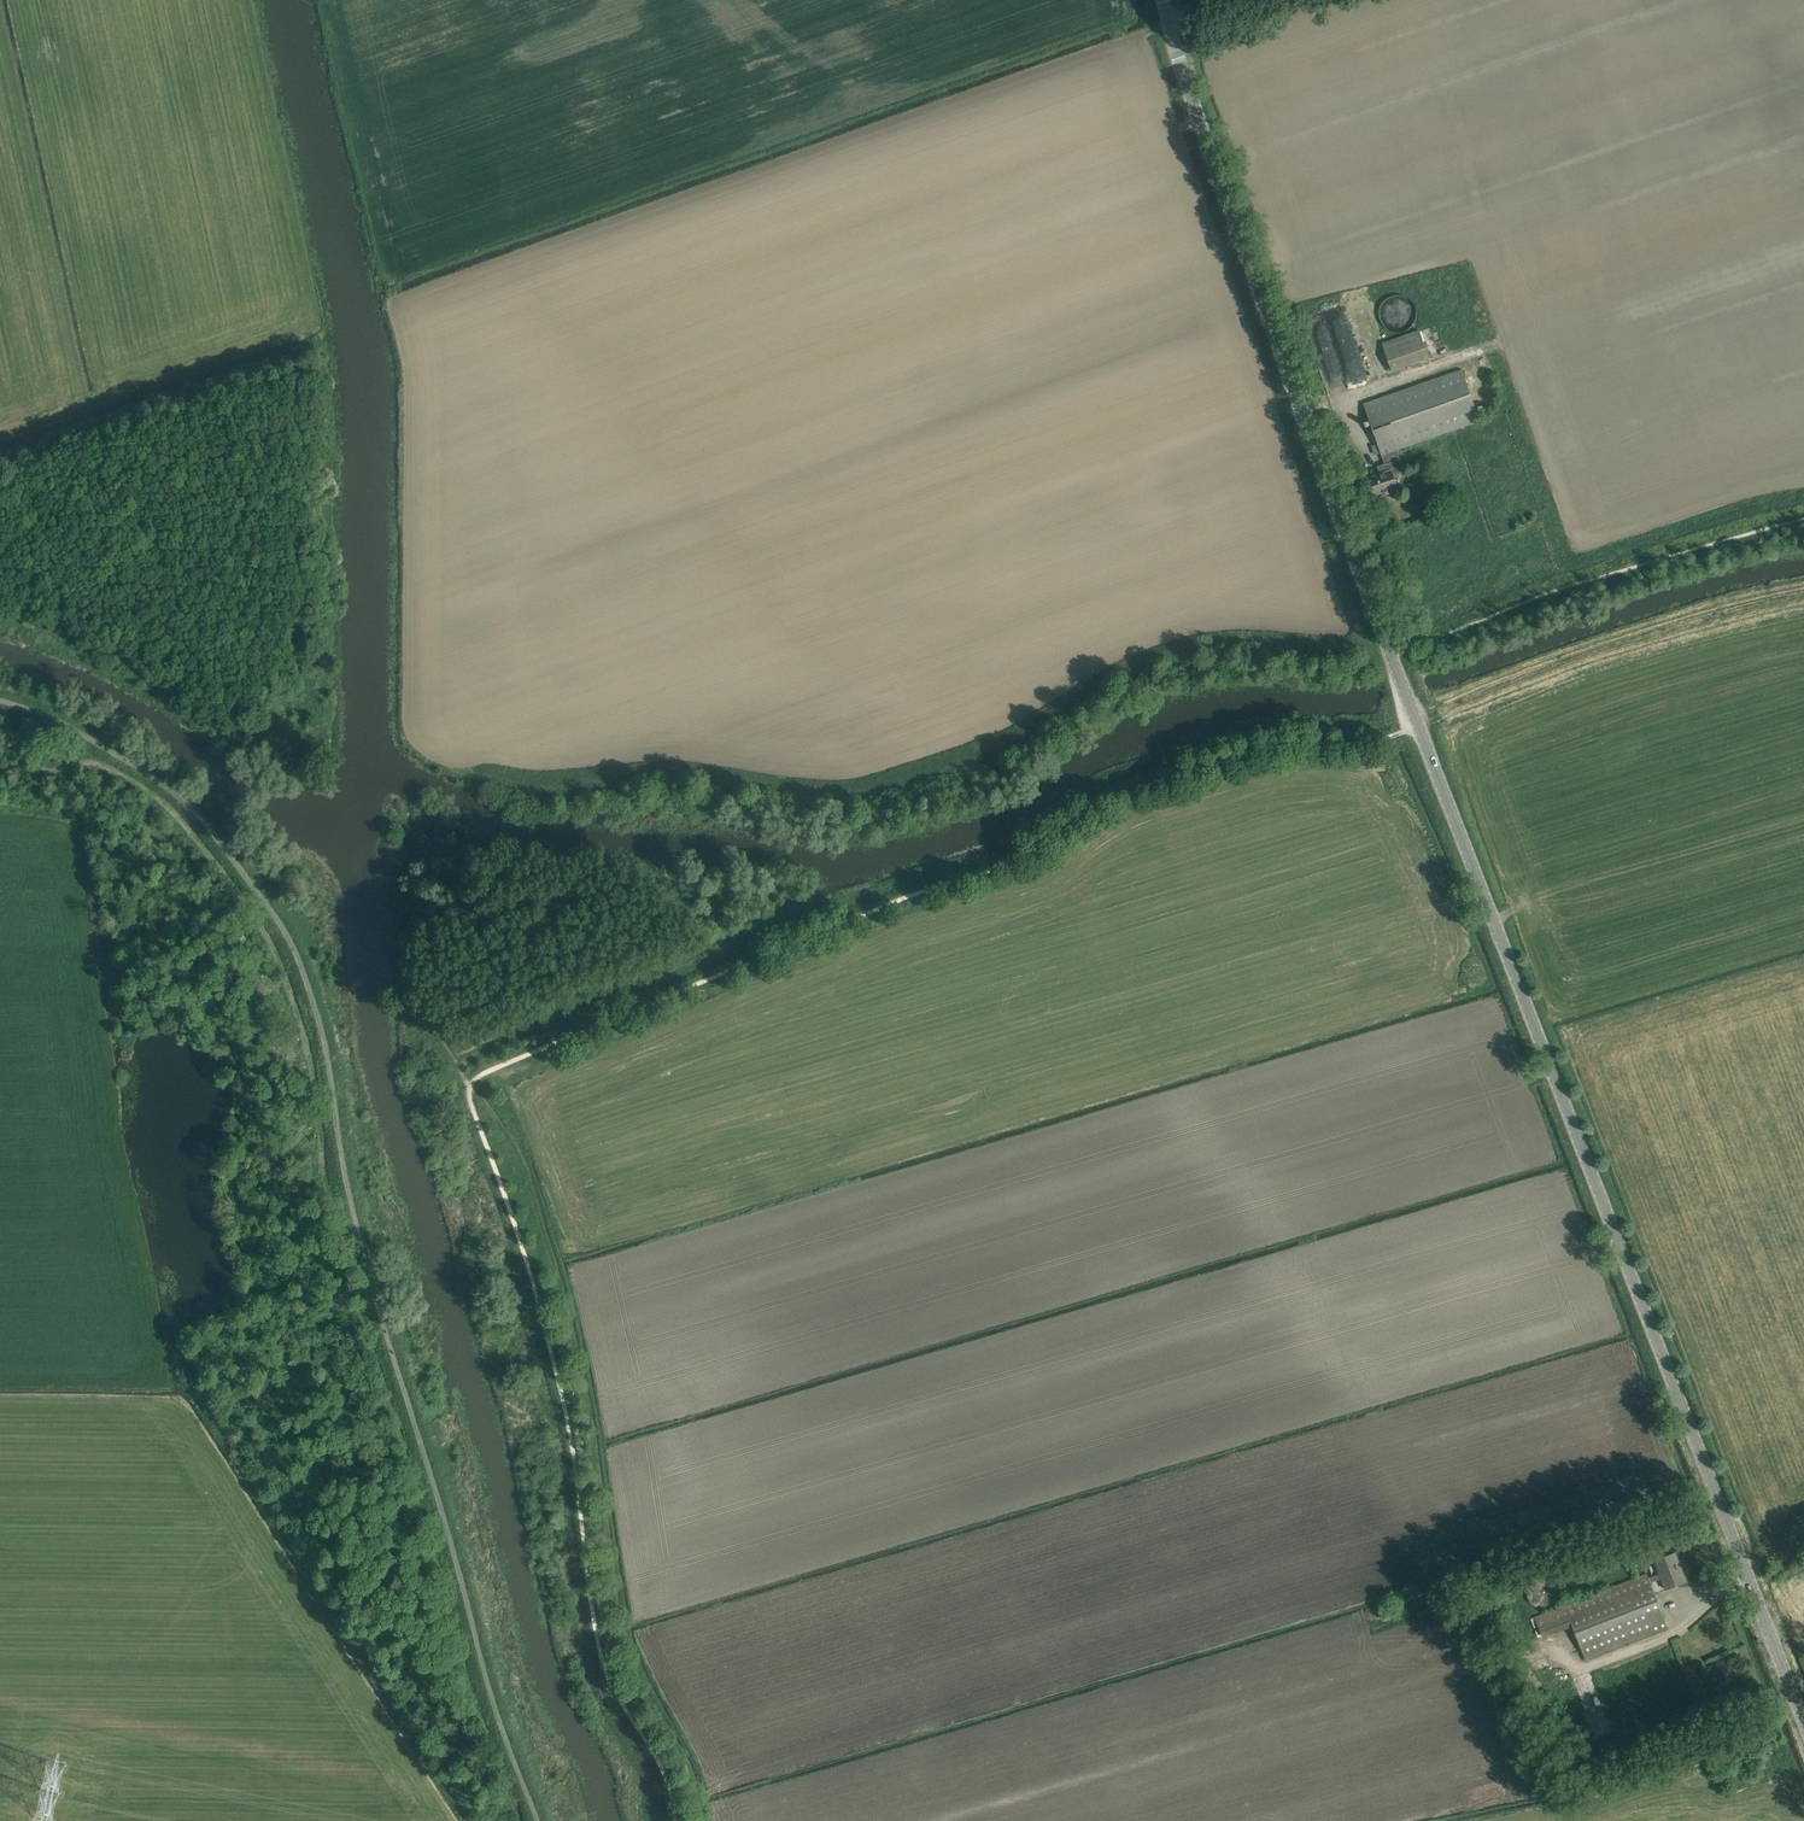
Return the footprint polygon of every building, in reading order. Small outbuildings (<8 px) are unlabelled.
[(1376,346),(1385,372),(1427,357),(1418,332),(1376,346)] [(1397,449),(1480,420),(1463,370),(1364,404),(1382,456),(1385,464),(1385,465),(1388,473),(1369,479),(1375,497),(1398,489),(1394,476),(1405,472),(1397,449)] [(1432,462),(1429,452),(1421,455),(1424,464),(1432,462)] [(1383,528),(1394,529),(1396,515),(1385,514),(1383,528)] [(1669,1628),(1651,1582),(1662,1578),(1666,1589),(1686,1581),(1684,1582),(1677,1565),(1679,1564),(1675,1553),(1655,1561),(1660,1574),(1649,1579),(1647,1575),(1535,1619),(1542,1636),(1572,1625),(1586,1661),(1669,1628)] [(1688,1670),(1692,1677),(1697,1675),(1693,1667),(1688,1670)]
